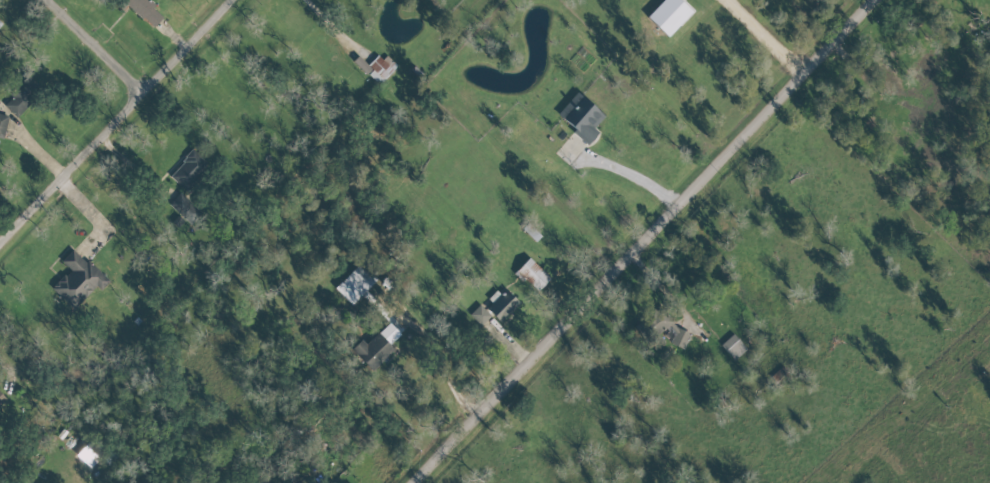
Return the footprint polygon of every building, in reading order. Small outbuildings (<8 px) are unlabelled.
[(148,0),(121,0),(153,29),(165,15),(148,0)] [(682,0),(665,0),(648,18),(670,38),(694,12),(682,0)] [(380,53),(368,65),(359,56),(354,62),(379,86),(396,68),(380,53)] [(3,105),(17,117),(40,91),(27,79),(3,105)] [(577,129),(573,134),(590,147),(600,133),(595,129),(606,114),(576,92),(559,116),(577,129)] [(209,165),(193,150),(169,176),(185,191),(209,165)] [(199,210),(180,193),(169,206),(188,222),(199,210)] [(62,261),(70,269),(53,288),(75,309),(97,285),(102,290),(110,281),(74,248),(62,261)] [(551,279),(531,258),(516,271),(536,293),(551,279)] [(335,287),(352,304),(376,281),(360,264),(335,287)] [(485,307),(500,323),(521,303),(506,287),(485,307)] [(692,331),(666,320),(671,310),(660,305),(651,326),(675,337),(672,343),(684,348),(692,331)] [(493,319),(478,306),(470,315),(484,328),(493,319)] [(397,349),(392,344),(402,334),(391,322),(367,344),(363,340),(353,349),(373,372),(397,349)] [(635,326),(641,338),(649,333),(642,322),(635,326)] [(721,343),(732,360),(747,351),(736,334),(721,343)]
